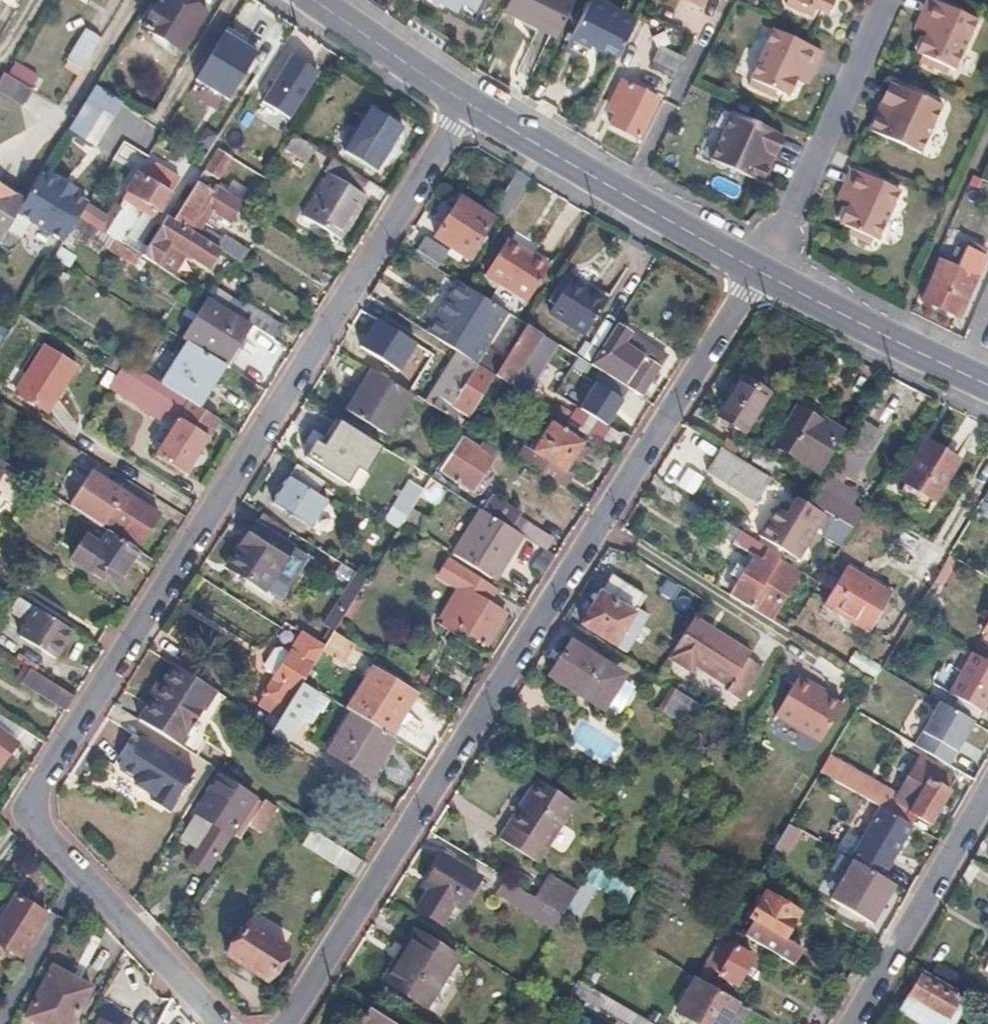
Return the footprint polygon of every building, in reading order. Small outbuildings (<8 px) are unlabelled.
[(140,30),(178,54),(202,15),(180,2),(181,0),(158,0),(140,30)] [(502,9),(553,34),(570,0),(507,0),(502,9)] [(598,0),(587,0),(568,37),(587,47),(590,42),(616,55),(634,18),(598,0)] [(705,9),(683,0),(679,0),(672,17),(697,28),(705,9)] [(825,11),(826,9),(832,8),(835,2),(834,0),(800,0),(825,11)] [(925,33),(918,35),(914,43),(916,48),(922,51),(937,57),(935,62),(949,69),(951,64),(958,67),(979,18),(941,0),(926,0),(920,14),(932,19),(926,32),(925,33)] [(932,19),(920,14),(914,26),(926,32),(932,19)] [(820,52),(771,30),(749,79),(751,80),(748,86),(758,90),(761,85),(774,91),(786,96),(788,92),(792,91),(795,85),(794,80),(795,78),(800,67),(810,72),(820,52)] [(260,52),(226,31),(196,79),(230,100),(260,52)] [(96,41),(82,32),(62,64),(77,73),(96,41)] [(922,51),(920,56),(935,62),(937,57),(922,51)] [(320,72),(293,54),(264,100),(291,118),(320,72)] [(644,55),(639,66),(672,82),(678,71),(644,55)] [(810,72),(800,67),(795,78),(806,82),(810,72)] [(0,76),(0,96),(17,106),(26,91),(1,75),(0,76)] [(878,111),(875,110),(870,121),(873,126),(918,147),(940,101),(890,78),(879,101),(882,103),(882,105),(880,110),(878,111)] [(618,80),(605,107),(614,111),(612,115),(608,124),(638,138),(657,98),(618,80)] [(774,91),(761,85),(758,90),(771,96),(774,91)] [(119,103),(93,87),(66,130),(92,145),(119,103)] [(614,111),(605,107),(603,111),(612,115),(614,111)] [(783,130),(733,108),(711,156),(756,177),(763,176),(768,166),(765,161),(768,155),(773,154),(783,130)] [(400,131),(369,110),(341,153),(372,173),(400,131)] [(230,158),(217,150),(203,172),(216,180),(230,158)] [(320,171),(327,176),(302,217),(338,239),(364,199),(359,196),(367,182),(328,158),(320,171)] [(847,202),(837,203),(833,212),(836,218),(846,223),(856,227),(853,234),(864,238),(866,232),(877,237),(901,185),(851,162),(840,186),(852,191),(847,202)] [(116,208),(112,205),(102,221),(82,209),(76,218),(120,246),(141,212),(152,219),(167,195),(163,192),(154,187),(136,175),(120,199),(122,200),(116,208)] [(37,176),(20,205),(13,216),(60,244),(76,218),(82,209),(85,205),(69,195),(71,190),(56,181),(53,186),(37,176)] [(166,187),(157,181),(154,187),(163,192),(166,187)] [(852,191),(840,186),(835,197),(847,202),(852,191)] [(197,196),(190,192),(171,222),(194,236),(201,225),(209,212),(216,216),(226,222),(238,203),(213,188),(209,194),(202,189),(197,196)] [(13,216),(20,205),(0,193),(0,237),(13,216)] [(457,200),(433,239),(464,258),(489,220),(457,200)] [(216,216),(209,212),(201,225),(207,229),(216,216)] [(171,222),(164,218),(140,258),(173,279),(185,259),(210,275),(218,262),(223,254),(199,240),(194,236),(171,222)] [(856,227),(846,223),(843,229),(853,234),(856,227)] [(204,233),(199,240),(223,254),(237,263),(244,252),(225,240),(217,241),(204,233)] [(421,237),(413,250),(429,260),(427,264),(433,269),(444,251),(421,237)] [(531,257),(506,239),(483,273),(525,300),(547,267),(531,257)] [(113,244),(107,253),(132,269),(138,260),(113,244)] [(535,251),(531,257),(547,267),(551,262),(535,251)] [(960,299),(966,302),(978,276),(940,259),(922,298),(954,312),(960,299)] [(604,302),(568,279),(546,313),(582,336),(604,302)] [(459,284),(457,283),(443,306),(453,312),(467,289),(459,284)] [(453,312),(443,306),(425,334),(453,352),(473,364),(494,332),(511,343),(523,325),(467,289),(453,312)] [(235,319),(207,301),(181,341),(184,343),(221,366),(246,326),(235,319)] [(244,305),(235,319),(246,326),(271,342),(280,328),(244,305)] [(609,329),(612,331),(589,366),(624,387),(626,384),(641,393),(663,359),(626,337),(639,316),(624,307),(609,329)] [(639,316),(626,337),(663,359),(676,339),(639,316)] [(377,319),(361,345),(402,369),(418,343),(377,319)] [(523,325),(511,343),(491,376),(505,385),(537,334),(523,325)] [(549,341),(537,334),(505,385),(517,392),(549,341)] [(221,366),(184,343),(159,384),(187,402),(195,407),(221,366)] [(74,367),(45,349),(17,393),(46,411),(74,367)] [(473,364),(453,352),(422,403),(460,427),(491,376),(473,364)] [(122,361),(106,388),(121,398),(138,371),(122,361)] [(407,397),(367,370),(343,409),(382,435),(407,397)] [(157,384),(138,371),(121,398),(141,410),(157,384)] [(765,394),(739,379),(716,417),(742,432),(765,394)] [(605,425),(620,399),(594,383),(579,408),(605,425)] [(159,384),(157,384),(141,410),(170,429),(187,402),(159,384)] [(187,402),(170,429),(160,445),(155,451),(152,457),(180,474),(215,420),(195,407),(187,402)] [(838,431),(796,407),(773,447),(816,471),(838,431)] [(357,449),(364,438),(335,420),(319,445),(310,440),(300,456),(342,483),(349,475),(343,472),(357,449)] [(579,444),(548,424),(530,453),(561,472),(579,444)] [(876,435),(858,424),(835,463),(853,473),(876,435)] [(394,456),(364,438),(357,449),(343,472),(349,475),(373,490),(394,456)] [(160,445),(153,440),(148,447),(155,451),(160,445)] [(473,451),(457,441),(438,472),(468,490),(491,453),(477,444),(473,451)] [(955,462),(925,444),(901,484),(931,502),(955,462)] [(720,447),(705,471),(756,502),(770,478),(745,463),(720,447)] [(319,480),(292,463),(267,502),(304,525),(322,498),(311,492),(319,480)] [(428,478),(414,469),(408,479),(422,488),(428,478)] [(119,506),(127,493),(93,471),(69,507),(97,525),(102,518),(112,501),(119,506)] [(388,506),(383,503),(375,515),(396,529),(400,521),(422,488),(408,479),(407,478),(388,506)] [(830,494),(820,488),(811,503),(851,527),(860,512),(849,505),(856,495),(837,484),(830,494)] [(119,506),(112,501),(102,518),(139,541),(157,512),(127,493),(119,506)] [(516,513),(494,499),(485,513),(507,527),(516,513)] [(820,515),(795,499),(769,542),(785,552),(783,556),(791,561),(820,515)] [(485,513),(480,510),(452,554),(493,581),(522,536),(507,527),(485,513)] [(284,529),(257,512),(223,566),(260,589),(269,575),(288,546),(289,545),(277,538),(284,529)] [(845,526),(837,521),(828,535),(837,540),(845,526)] [(86,543),(82,541),(69,562),(101,583),(107,574),(119,583),(139,553),(98,526),(86,543)] [(736,564),(729,575),(738,580),(729,595),(768,620),(799,571),(778,558),(780,555),(738,530),(730,543),(750,555),(743,568),(736,564)] [(294,550),(288,546),(269,575),(280,582),(288,581),(296,568),(294,560),(290,557),(294,550)] [(954,559),(947,555),(926,590),(934,594),(954,559)] [(347,557),(342,565),(354,573),(364,579),(369,571),(347,557)] [(432,578),(451,590),(434,619),(480,646),(500,614),(482,603),(475,599),(483,586),(442,561),(432,578)] [(888,594),(842,567),(819,605),(865,632),(888,594)] [(364,579),(354,573),(322,626),(331,632),(351,599),(364,579)] [(598,594),(597,593),(579,623),(622,650),(625,644),(616,639),(642,596),(610,575),(598,594)] [(491,590),(483,586),(475,599),(482,603),(491,590)] [(7,610),(37,629),(28,643),(51,658),(69,631),(16,597),(7,610)] [(365,608),(351,599),(331,632),(344,640),(345,641),(365,608)] [(747,654),(691,617),(665,658),(687,672),(691,665),(725,687),(722,691),(737,701),(758,669),(743,659),(747,654)] [(268,711),(278,717),(299,684),(301,680),(320,649),(322,647),(299,632),(286,653),(272,676),(256,703),(268,711)] [(344,640),(331,632),(322,647),(320,649),(333,657),(344,640)] [(596,659),(568,641),(547,676),(575,693),(576,692),(599,707),(619,675),(595,661),(596,659)] [(272,676),(286,653),(277,647),(271,649),(261,664),(263,670),(272,676)] [(180,649),(170,665),(198,682),(208,667),(180,649)] [(972,653),(950,693),(980,710),(987,697),(987,662),(972,653)] [(170,665),(136,719),(177,746),(211,691),(198,682),(170,665)] [(413,695),(370,667),(344,708),(351,712),(388,736),(413,695)] [(28,668),(19,683),(62,710),(71,696),(28,668)] [(839,706),(794,678),(772,716),(817,742),(839,706)] [(611,705),(619,711),(634,688),(626,683),(611,705)] [(299,684),(278,717),(271,728),(284,736),(302,708),(306,710),(316,695),(299,684)] [(705,710),(679,693),(665,716),(691,732),(705,710)] [(972,721),(938,703),(913,746),(947,765),(972,721)] [(864,714),(855,708),(849,718),(858,723),(864,714)] [(268,711),(261,722),(271,728),(278,717),(268,711)] [(388,736),(351,712),(327,751),(368,777),(393,739),(388,736)] [(16,745),(0,729),(0,763),(16,745)] [(191,770),(138,736),(117,769),(134,779),(131,783),(150,795),(148,799),(166,810),(191,770)] [(827,755),(817,771),(879,806),(909,823),(910,824),(916,814),(930,822),(948,790),(947,789),(954,777),(918,756),(891,799),(847,774),(849,769),(827,755)] [(216,776),(192,814),(208,823),(184,860),(203,873),(227,836),(229,833),(236,838),(245,824),(247,821),(239,817),(250,798),(216,776)] [(522,799),(529,803),(513,828),(507,824),(498,838),(537,862),(574,803),(535,779),(522,799)] [(239,817),(247,821),(258,803),(250,798),(239,817)] [(274,806),(261,798),(258,803),(247,821),(245,824),(257,832),(274,806)] [(529,803),(522,799),(507,824),(513,828),(529,803)] [(909,823),(879,806),(849,860),(851,861),(879,877),(909,823)] [(797,831),(786,824),(771,849),(782,855),(797,831)] [(310,829),(300,844),(353,878),(362,863),(310,829)] [(428,873),(433,876),(427,886),(414,907),(437,921),(443,912),(457,890),(466,896),(478,876),(441,853),(428,873)] [(879,877),(851,861),(829,899),(870,923),(892,885),(879,877)] [(545,874),(531,896),(561,914),(575,892),(545,874)] [(503,878),(494,893),(552,929),(561,914),(531,896),(503,878)] [(764,891),(748,917),(755,921),(746,937),(772,952),(774,953),(790,962),(799,946),(783,937),(798,911),(764,891)] [(13,894),(0,914),(0,946),(16,957),(43,915),(13,894)] [(286,946),(247,921),(226,955),(264,980),(286,946)] [(740,933),(725,925),(695,976),(696,977),(704,982),(712,968),(717,971),(716,974),(723,978),(720,982),(731,988),(750,956),(733,946),(740,933)] [(403,948),(406,950),(386,982),(425,1006),(455,957),(413,931),(403,948)] [(51,966),(24,1018),(34,1023),(70,1023),(90,987),(51,966)] [(921,972),(899,1010),(922,1023),(949,1023),(962,1003),(952,997),(955,991),(921,972)] [(696,977),(677,1010),(701,1023),(721,1023),(735,1000),(704,982),(696,977)] [(572,992),(625,1023),(657,1023),(580,980),(572,992)] [(358,1023),(397,1023),(369,1007),(358,1023)]
